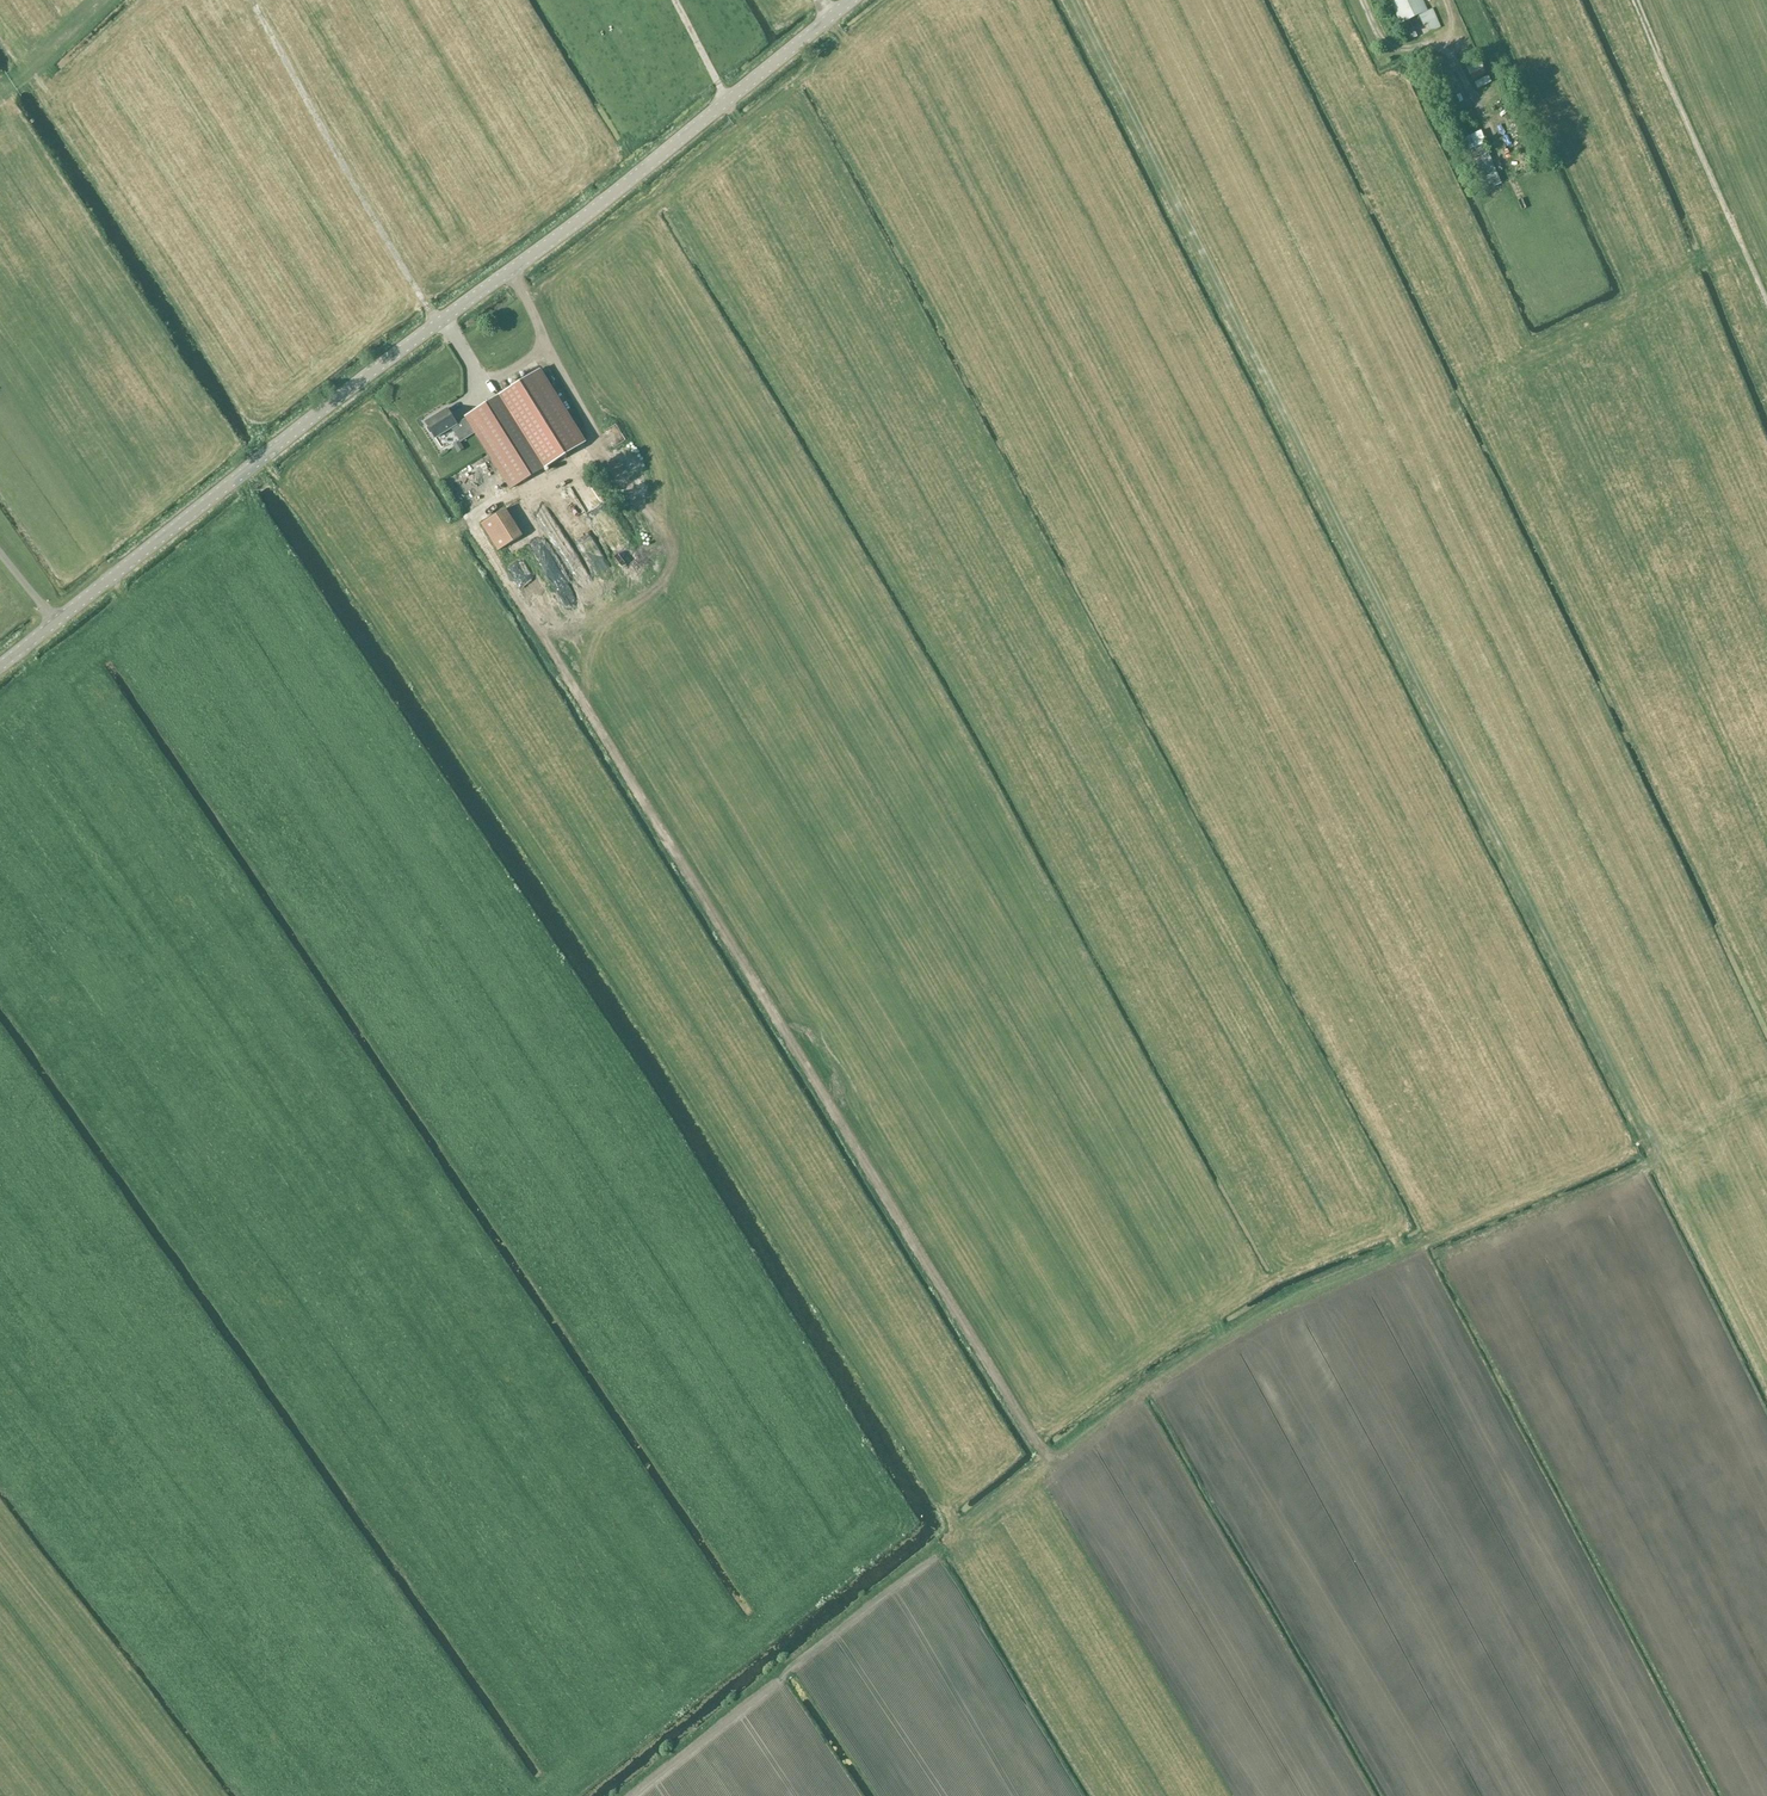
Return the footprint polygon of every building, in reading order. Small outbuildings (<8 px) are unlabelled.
[(1421,0),(1390,0),(1401,23),(1418,15),(1423,25),(1427,24),(1430,30),(1436,29),(1441,27),(1433,8),(1426,11),(1421,0)] [(1441,63),(1436,49),(1430,51),(1436,65),(1441,63)] [(447,408),(425,422),(435,438),(451,428),(460,442),(475,433),(510,489),(583,443),(539,370),(464,416),(466,418),(456,424),(447,408)] [(454,446),(458,452),(464,448),(461,442),(454,446)] [(520,536),(505,508),(480,522),(495,550),(520,536)]
